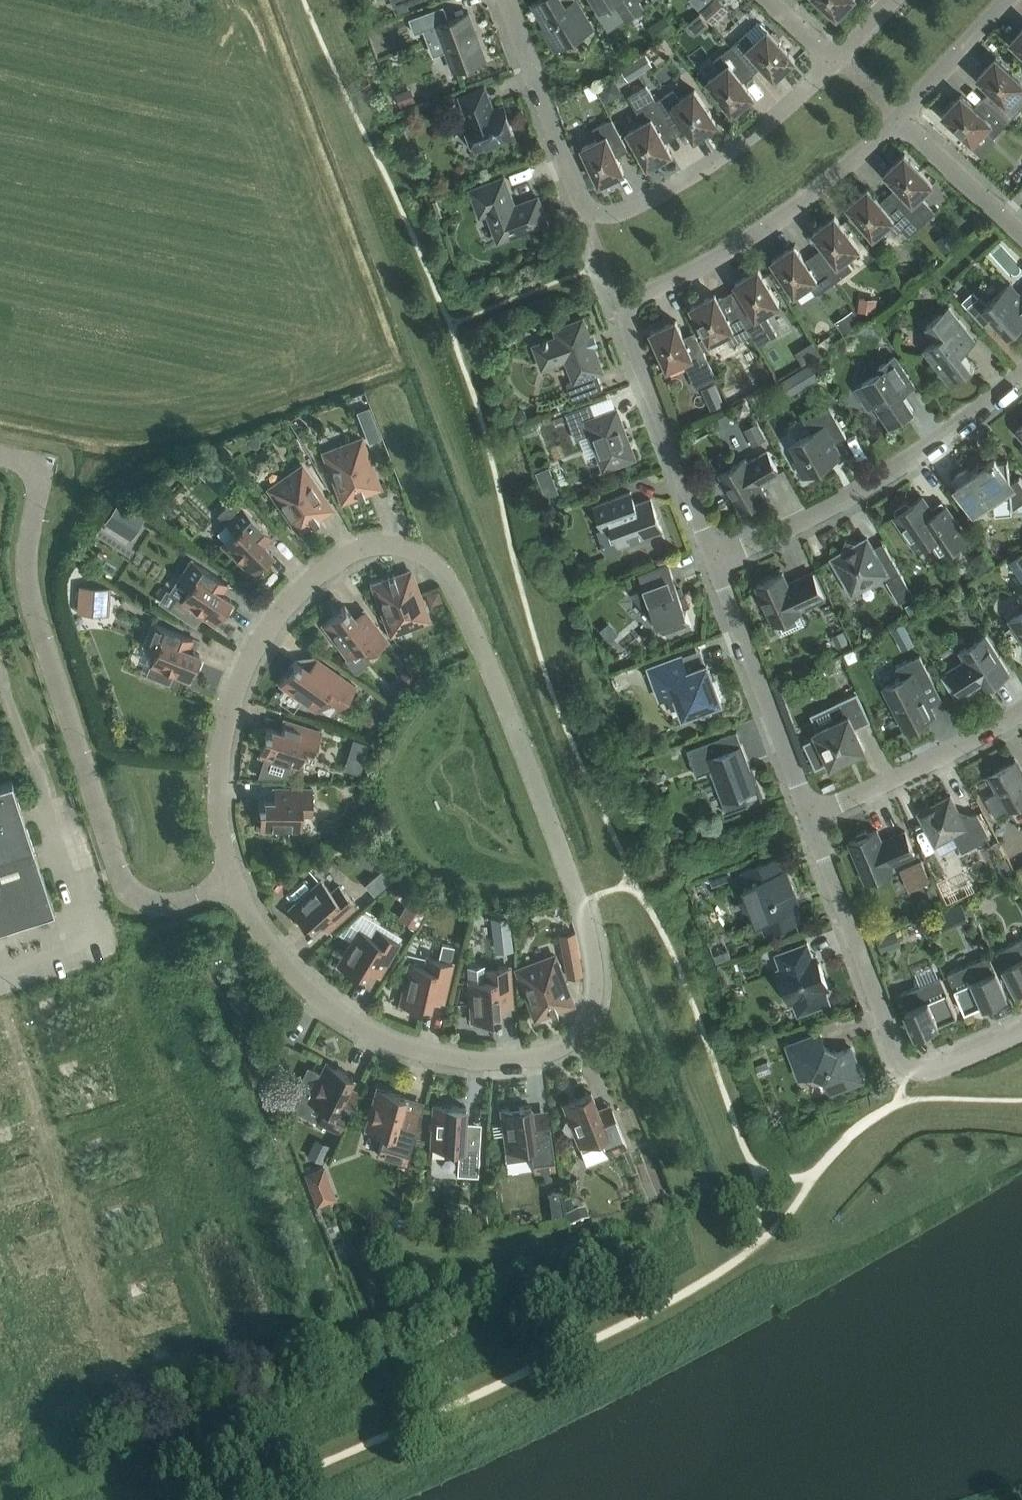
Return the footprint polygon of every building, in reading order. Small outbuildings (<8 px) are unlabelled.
[(576,0),(573,0),(565,5),(562,0),(535,0),(531,3),(545,26),(541,28),(554,50),(593,28),(576,0)] [(600,9),(595,12),(607,30),(643,6),(639,0),(594,0),(600,9)] [(708,0),(691,0),(698,8),(708,0)] [(823,10),(826,6),(837,16),(852,0),(813,0),(823,10)] [(453,70),(485,58),(468,12),(448,20),(443,5),(409,18),(414,33),(436,24),(453,70)] [(665,16),(650,27),(660,40),(675,29),(665,16)] [(730,47),(750,70),(759,61),(775,78),(795,59),(762,23),(757,22),(730,47)] [(1010,41),(1021,52),(1021,28),(1010,41)] [(740,77),(750,70),(730,47),(714,60),(721,69),(707,80),(732,112),(754,95),(740,77)] [(610,61),(616,73),(640,60),(634,49),(610,61)] [(1008,121),(1021,106),(1021,105),(1013,97),(1021,88),(1021,81),(995,57),(977,77),(994,92),(986,101),(1008,121)] [(387,117),(396,117),(396,83),(388,83),(387,117)] [(655,101),(656,101),(646,85),(628,96),(643,122),(627,131),(647,166),(671,153),(660,133),(671,127),(655,101)] [(475,149),(514,134),(503,106),(490,111),(488,105),(490,104),(484,87),(460,96),(469,119),(464,121),(469,133),(467,137),(470,145),(474,146),(475,149)] [(655,101),(671,127),(682,119),(694,138),(717,123),(694,89),(680,99),(673,89),(656,101),(655,101)] [(1008,121),(986,101),(978,110),(961,94),(942,114),(972,142),(984,129),(993,137),(1008,121)] [(582,146),(599,183),(624,172),(614,151),(626,146),(612,119),(593,128),(598,139),(582,146)] [(911,220),(912,220),(928,204),(919,195),(932,183),(904,154),(884,173),(900,189),(891,197),(911,220)] [(498,240),(547,222),(537,197),(514,206),(503,177),(471,189),(478,209),(485,206),(498,240)] [(918,227),(912,220),(911,220),(891,197),(882,205),(868,188),(847,205),(873,236),(887,225),(894,234),(901,228),(908,236),(918,227)] [(834,215),(812,232),(826,250),(817,257),(834,282),(852,268),(845,258),(859,248),(834,215)] [(982,250),(999,274),(1011,266),(994,242),(982,250)] [(834,282),(817,257),(807,264),(794,245),(771,260),(794,294),(809,284),(815,294),(834,282)] [(746,302),(736,308),(750,334),(750,335),(758,348),(779,335),(765,312),(779,304),(758,268),(734,282),(746,302)] [(1021,295),(1009,283),(986,304),(973,289),(961,301),(983,325),(992,317),(1008,334),(1021,322),(1021,295)] [(750,334),(736,308),(725,314),(715,293),(690,306),(709,342),(725,334),(730,345),(750,335),(750,334)] [(923,349),(949,383),(960,374),(962,376),(967,376),(972,372),(973,367),(961,351),(975,340),(948,307),(926,325),(937,339),(923,349)] [(572,399),(602,388),(597,373),(602,371),(583,318),(554,329),(557,336),(534,345),(542,368),(566,359),(574,380),(566,383),(572,399)] [(650,331),(667,368),(683,361),(695,387),(716,378),(696,336),(685,341),(675,320),(650,331)] [(903,395),(915,388),(894,356),(878,366),(881,370),(855,388),(868,407),(875,403),(889,425),(913,410),(903,395)] [(590,434),(604,469),(634,457),(616,409),(595,417),(590,403),(565,413),(575,439),(590,434)] [(828,405),(804,419),(811,431),(790,443),(798,457),(794,460),(803,476),(808,473),(813,475),(820,471),(821,466),(841,455),(834,443),(846,437),(828,405)] [(755,429),(745,412),(729,421),(721,407),(703,417),(722,448),(755,429)] [(361,438),(323,452),(341,501),(379,487),(361,438)] [(740,510),(766,495),(760,484),(779,472),(767,451),(747,462),(745,458),(719,474),(740,510)] [(994,459),(987,464),(978,464),(978,463),(977,463),(977,470),(971,474),(967,468),(951,478),(974,512),(993,500),(1008,498),(1009,506),(1021,497),(1021,487),(1014,476),(1009,479),(1007,461),(997,463),(994,459)] [(331,508),(301,465),(268,488),(298,531),(331,508)] [(633,473),(617,475),(619,488),(635,485),(633,473)] [(634,505),(630,503),(628,504),(624,495),(630,493),(630,491),(594,505),(603,529),(612,526),(619,545),(661,529),(650,499),(634,505)] [(108,494),(98,515),(121,526),(131,504),(108,494)] [(928,541),(939,557),(967,539),(945,506),(935,512),(931,511),(922,497),(911,504),(909,501),(904,500),(896,505),(895,510),(897,513),(894,515),(917,549),(928,541)] [(273,538),(233,498),(216,514),(234,532),(222,544),(252,573),(272,553),(265,546),(273,538)] [(912,594),(899,571),(885,545),(874,551),(871,546),(858,543),(857,543),(845,540),(841,553),(832,558),(852,593),(883,575),(899,602),(912,594)] [(1006,562),(1021,586),(1021,551),(1006,562)] [(230,600),(222,594),(229,584),(191,560),(179,579),(189,586),(181,599),(176,596),(168,608),(196,627),(204,616),(215,623),(230,600)] [(679,595),(668,563),(639,574),(644,587),(630,593),(656,623),(658,622),(661,632),(689,621),(684,607),(690,605),(685,593),(679,595)] [(428,619),(410,571),(372,585),(390,633),(428,619)] [(774,623),(780,635),(804,624),(798,612),(799,611),(799,609),(823,598),(811,572),(793,581),(794,583),(788,586),(782,573),(756,585),(774,623)] [(79,584),(77,611),(108,613),(110,587),(79,584)] [(907,607),(912,615),(923,609),(918,601),(907,607)] [(363,610),(353,618),(347,609),(344,605),(340,608),(341,609),(323,623),(348,657),(360,647),(366,655),(386,640),(363,610)] [(1009,619),(1021,639),(1021,611),(1009,619)] [(199,654),(190,650),(194,639),(153,623),(144,644),(156,649),(146,674),(169,683),(173,674),(189,680),(199,654)] [(947,670),(948,671),(942,675),(957,699),(963,695),(964,696),(987,681),(989,685),(1008,673),(985,635),(959,652),(964,660),(947,670)] [(712,703),(721,700),(701,648),(649,667),(661,699),(676,693),(683,714),(695,710),(697,714),(702,716),(707,715),(710,713),(712,708),(712,703)] [(931,678),(919,655),(895,667),(901,678),(883,687),(905,730),(935,715),(919,684),(931,678)] [(292,664),(294,665),(280,683),(314,708),(324,695),(340,707),(355,687),(318,661),(311,671),(300,663),(300,662),(295,659),(292,664)] [(830,705),(837,721),(814,730),(817,737),(804,743),(816,767),(828,761),(831,765),(864,749),(854,727),(869,720),(856,693),(830,705)] [(313,755),(320,732),(279,718),(275,730),(271,728),(265,727),(264,732),(265,732),(258,754),(298,767),(303,752),(313,755)] [(686,748),(696,774),(697,774),(696,771),(710,766),(715,779),(718,778),(729,810),(724,812),(725,813),(748,804),(743,792),(756,787),(761,799),(762,799),(751,769),(748,770),(739,745),(725,750),(720,735),(686,748)] [(1015,760),(989,775),(1008,810),(1021,802),(1021,773),(1015,760)] [(53,910),(11,780),(0,784),(0,927),(53,910)] [(312,813),(312,788),(274,788),(274,800),(264,800),(258,800),(258,805),(260,805),(260,828),(302,828),(302,813),(312,813)] [(962,819),(950,795),(918,812),(935,844),(953,835),(961,852),(990,837),(977,812),(962,819)] [(914,854),(904,831),(881,841),(876,830),(869,833),(865,830),(856,833),(855,839),(848,842),(865,881),(893,869),(891,864),(914,854)] [(776,858),(743,870),(748,883),(744,885),(758,921),(761,920),(766,933),(799,921),(791,898),(794,896),(785,871),(785,869),(781,871),(776,858)] [(311,926),(319,919),(327,928),(355,903),(339,885),(331,892),(321,880),(290,908),(305,925),(303,926),(307,930),(311,927),(311,926)] [(99,910),(90,912),(94,932),(103,930),(99,910)] [(478,917),(479,938),(497,937),(496,916),(478,917)] [(868,933),(872,942),(887,935),(883,926),(868,933)] [(369,967),(379,973),(398,941),(378,928),(372,937),(359,929),(337,965),(357,976),(356,978),(360,981),(363,976),(369,967)] [(582,974),(575,930),(559,932),(566,976),(582,974)] [(426,932),(424,944),(438,946),(440,934),(426,932)] [(995,952),(1016,992),(1021,989),(1021,938),(995,952)] [(431,996),(442,999),(455,945),(442,942),(438,959),(427,957),(425,966),(410,963),(400,1004),(422,1009),(422,1011),(427,1012),(429,1006),(428,1006),(431,996)] [(812,956),(807,942),(775,954),(780,966),(776,967),(789,1003),(793,1001),(798,1014),(829,1002),(824,989),(828,988),(816,954),(812,956)] [(572,1004),(553,955),(516,969),(534,1018),(572,1004)] [(1007,996),(988,955),(947,973),(964,1012),(993,1000),(994,1002),(1007,996)] [(511,1004),(508,966),(484,968),(483,964),(468,966),(472,1021),(494,1019),(495,1021),(500,1021),(500,1015),(499,1005),(511,1004)] [(957,1015),(939,976),(898,994),(916,1036),(929,1030),(928,1028),(957,1015)] [(850,1047),(837,1052),(824,1046),(819,1033),(787,1045),(799,1077),(813,1072),(825,1078),(830,1091),(850,1084),(852,1085),(860,1082),(863,1075),(860,1068),(858,1067),(850,1047)] [(318,1119),(339,1129),(358,1088),(348,1083),(352,1075),(326,1063),(308,1101),(323,1108),(318,1119)] [(418,1111),(401,1107),(404,1096),(377,1088),(366,1128),(382,1133),(377,1153),(405,1161),(418,1111)] [(607,1153),(626,1145),(609,1102),(596,1107),(591,1092),(562,1103),(568,1119),(564,1120),(563,1125),(566,1132),(569,1134),(574,1132),(581,1150),(602,1142),(607,1153)] [(464,1127),(465,1106),(432,1105),(430,1146),(444,1147),(444,1150),(446,1153),(457,1154),(456,1174),(477,1175),(480,1128),(464,1127)] [(531,1114),(530,1105),(500,1109),(507,1159),(532,1156),(534,1170),(554,1167),(546,1112),(531,1114)] [(323,1170),(305,1177),(312,1195),(330,1189),(323,1170)] [(565,1217),(569,1228),(589,1221),(586,1210),(565,1217)]
